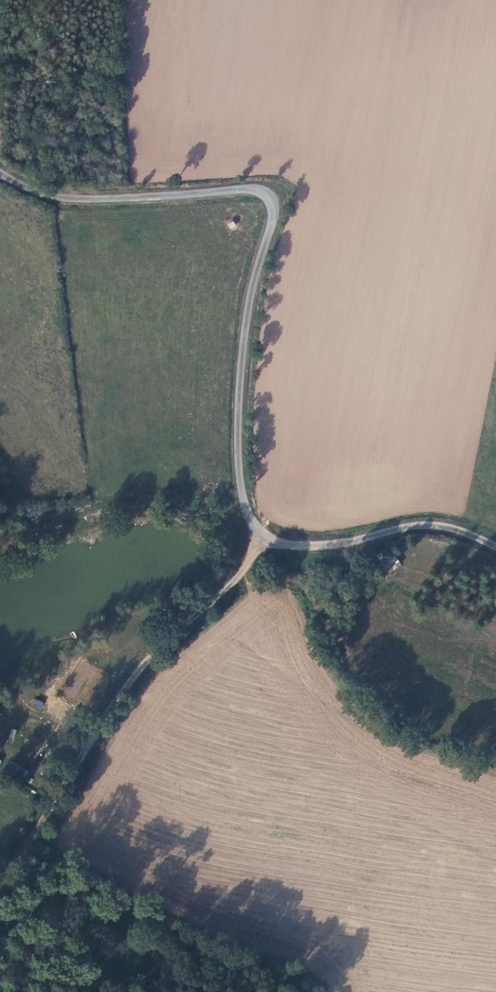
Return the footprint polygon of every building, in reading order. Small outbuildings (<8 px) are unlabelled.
[(393,554),(380,564),(387,573),(400,564),(393,554)] [(31,705),(40,709),(43,703),(34,698),(31,705)]
